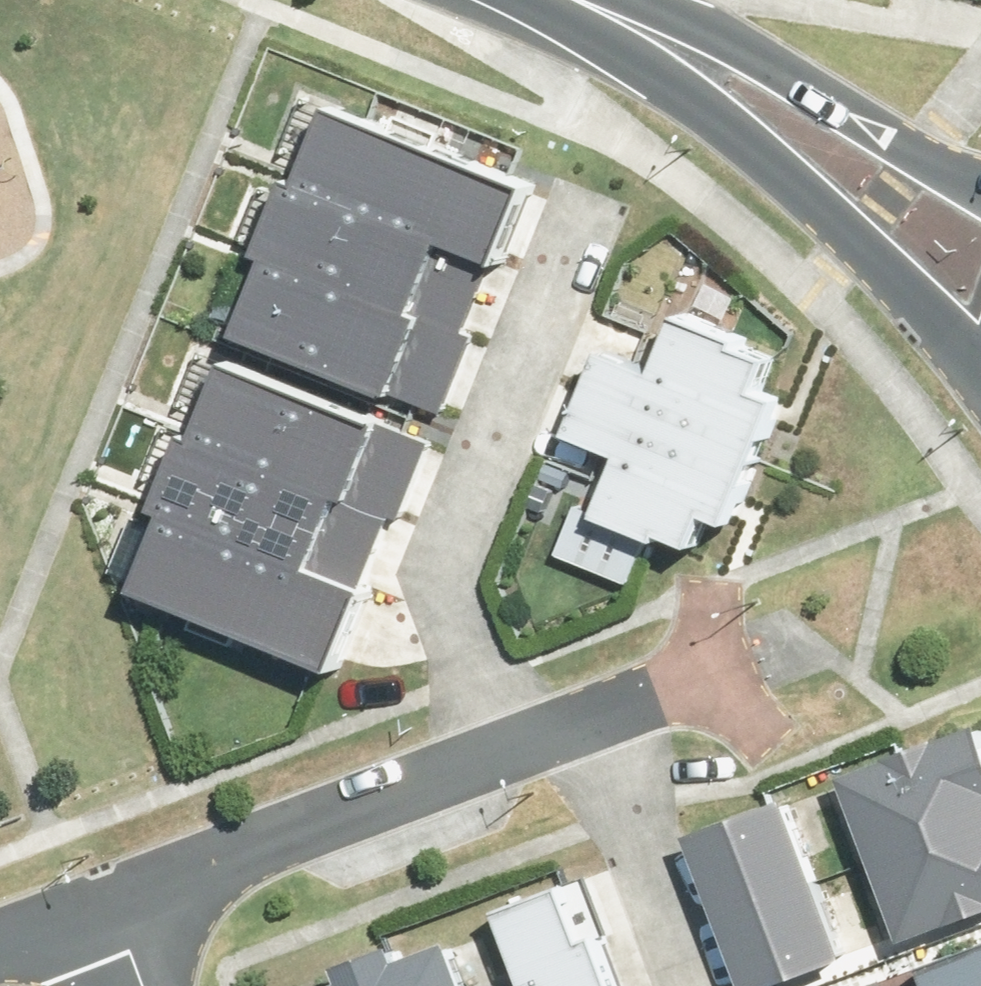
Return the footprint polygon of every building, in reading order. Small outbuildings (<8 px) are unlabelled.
[(536,173),(336,97),(307,173),(496,245),(507,249),(536,173)] [(496,245),(307,173),(275,248),(467,321),(496,245)] [(460,337),(260,261),(231,337),(431,413),(460,337)] [(639,445),(618,511),(711,540),(724,500),(758,511),(794,397),(766,389),(780,345),(684,315),(668,364),(618,348),(592,430),(639,445)] [(236,360),(207,435),(395,507),(401,509),(430,435),(236,360)] [(207,435),(178,509),(366,581),(395,507),(207,435)] [(178,509),(149,584),(344,658),(373,584),(366,581),(178,509)] [(885,851),(980,816),(980,725),(855,772),(885,851)] [(703,836),(731,912),(828,876),(800,799),(703,836)] [(915,931),(980,906),(980,816),(885,851),(915,931)] [(759,985),(766,985),(857,952),(828,876),(731,912),(759,985)] [(569,886),(511,906),(539,985),(631,985),(612,932),(588,940),(569,886)] [(928,955),(939,985),(980,985),(980,935),(928,955)] [(353,966),(358,980),(340,985),(473,985),(459,946),(412,962),(408,948),(353,966)]
